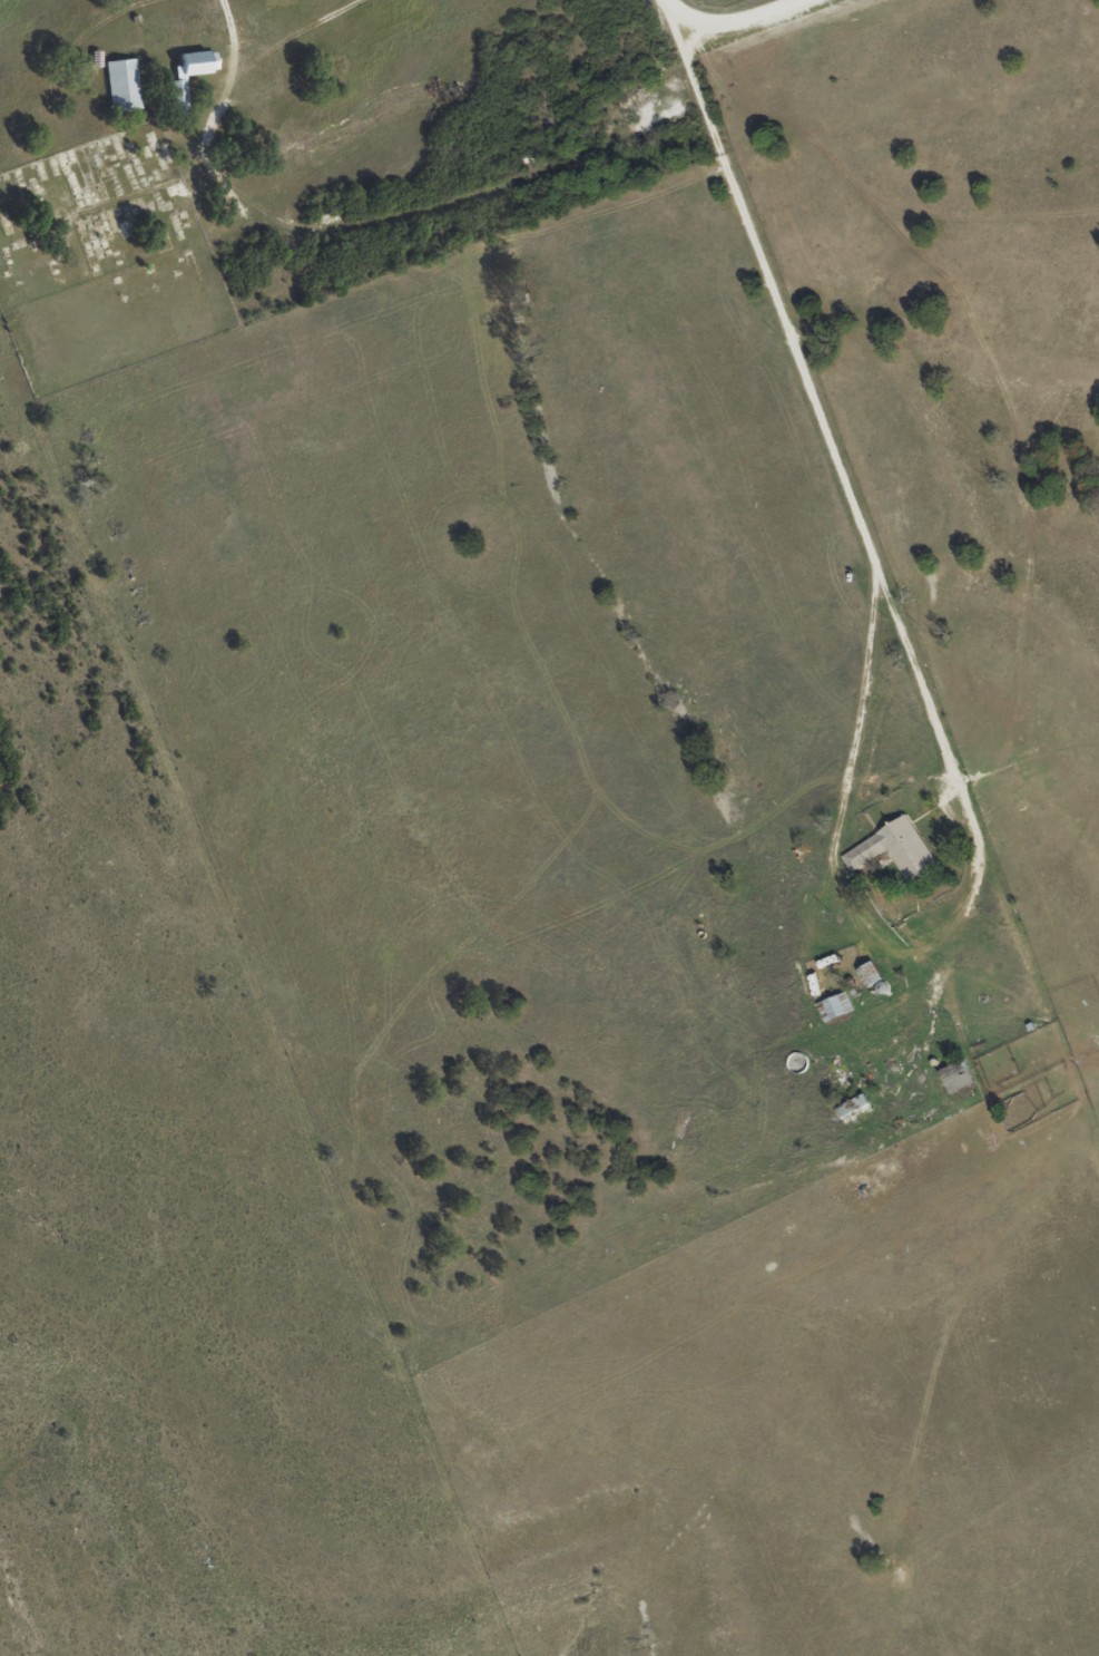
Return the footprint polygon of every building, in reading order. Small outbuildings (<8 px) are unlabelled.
[(266,10),(302,5),(302,0),(265,0),(266,10)] [(189,114),(186,74),(216,72),(215,50),(180,53),(181,64),(173,65),(176,115),(189,114)] [(111,111),(141,108),(137,58),(107,61),(111,111)] [(840,854),(850,872),(889,851),(909,888),(940,871),(911,816),(840,854)] [(854,1013),(849,995),(820,1004),(825,1022),(854,1013)] [(873,1104),(867,1093),(837,1110),(844,1121),(873,1104)]
